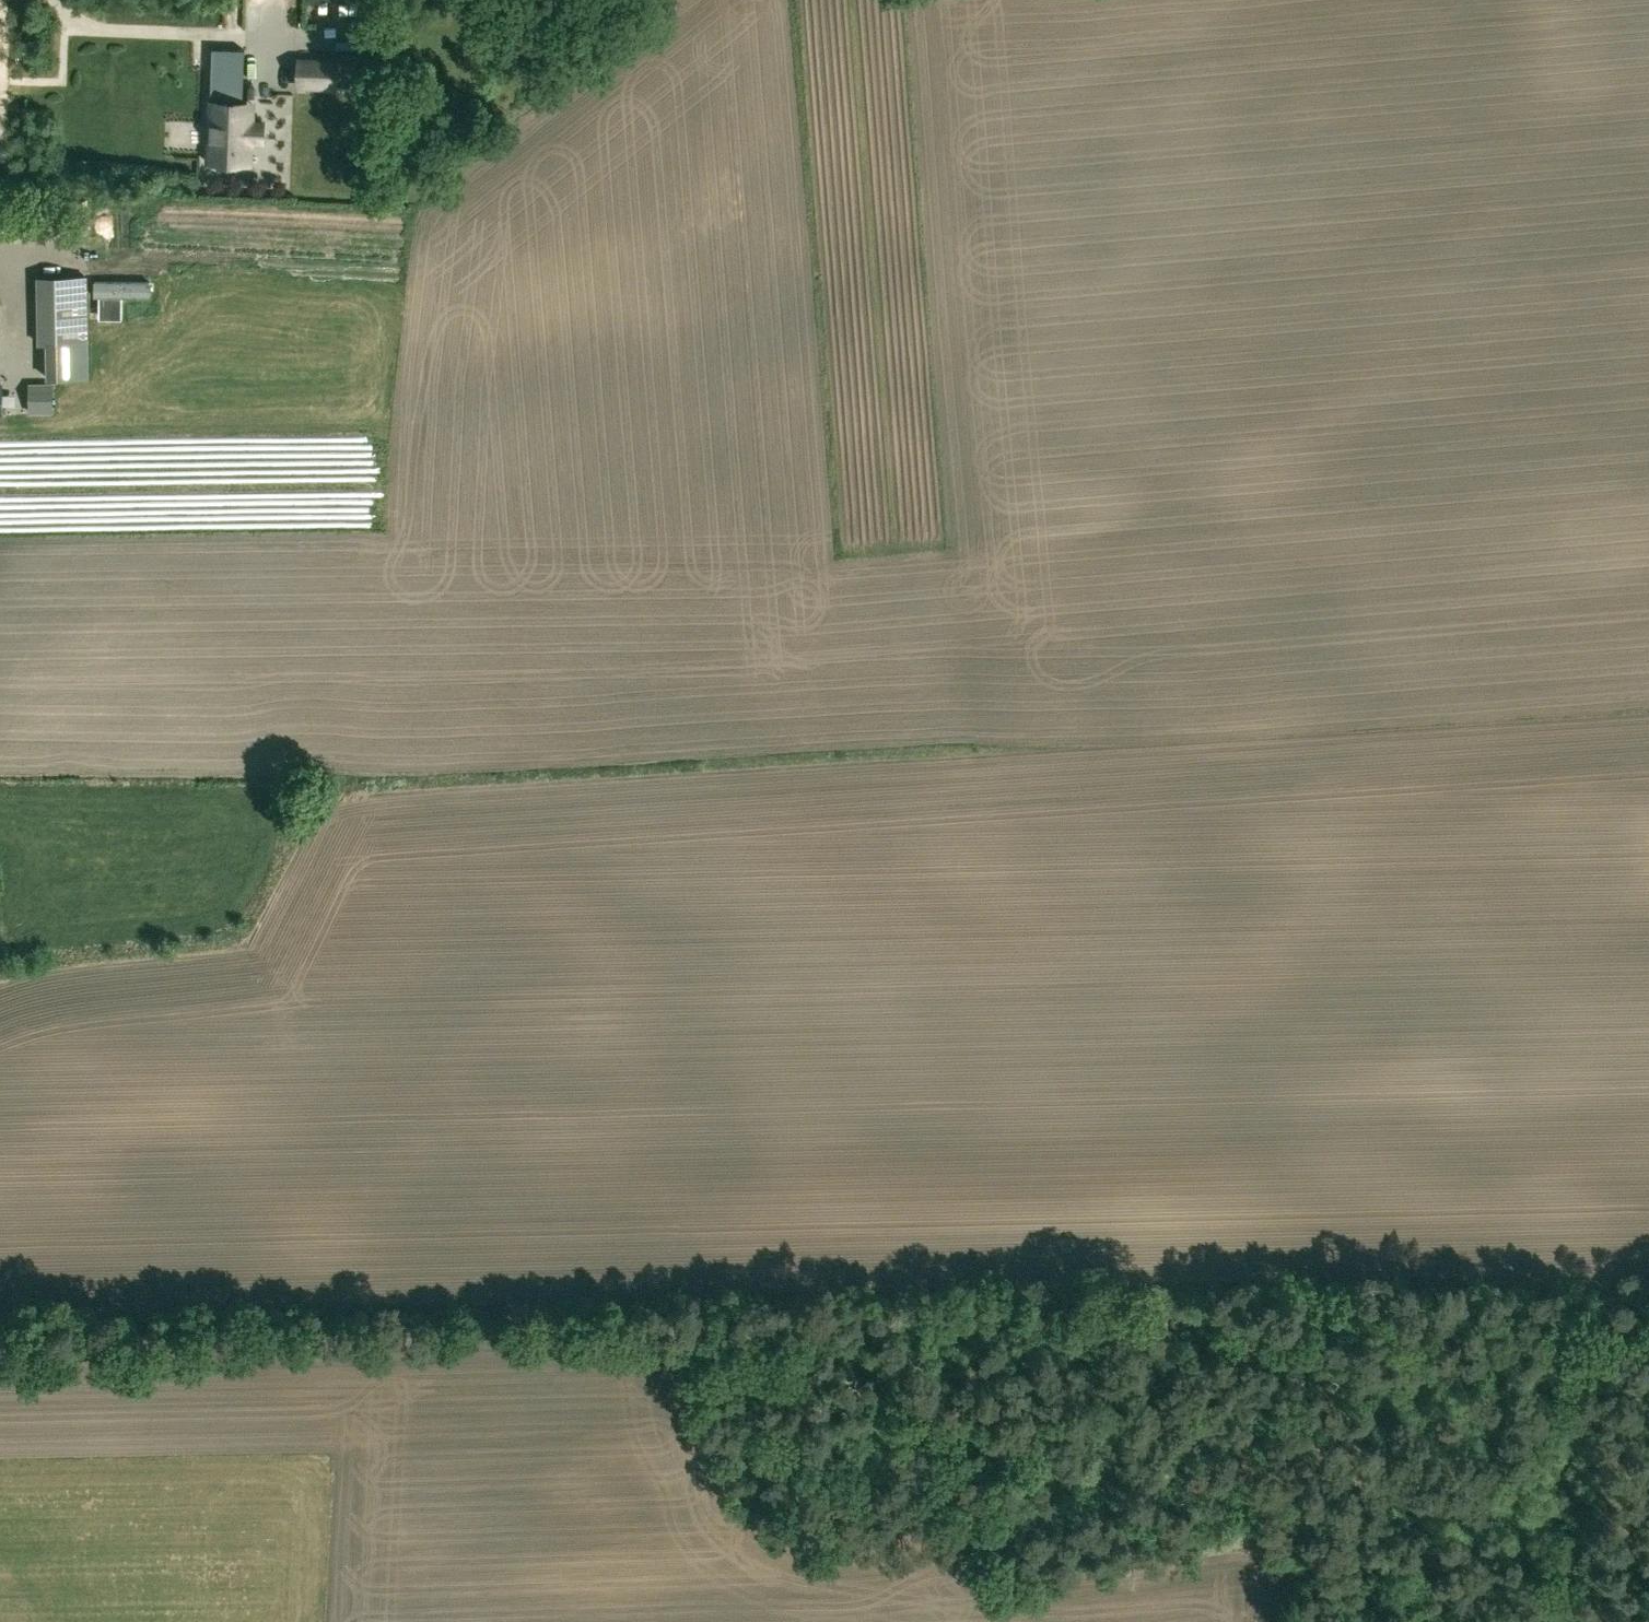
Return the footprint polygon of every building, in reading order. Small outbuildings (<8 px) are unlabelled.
[(245,49),(211,48),(209,96),(243,97),(245,49)] [(295,53),(295,86),(338,87),(340,55),(295,53)] [(264,122),(242,122),(243,102),(210,101),(208,162),(241,163),(242,141),(263,142),(264,122)] [(150,226),(150,212),(111,213),(111,227),(150,226)] [(87,276),(38,277),(39,343),(47,343),(88,342),(87,276)] [(88,342),(47,343),(48,377),(89,377),(88,342)] [(30,411),(53,412),(52,386),(29,387),(30,411)]
